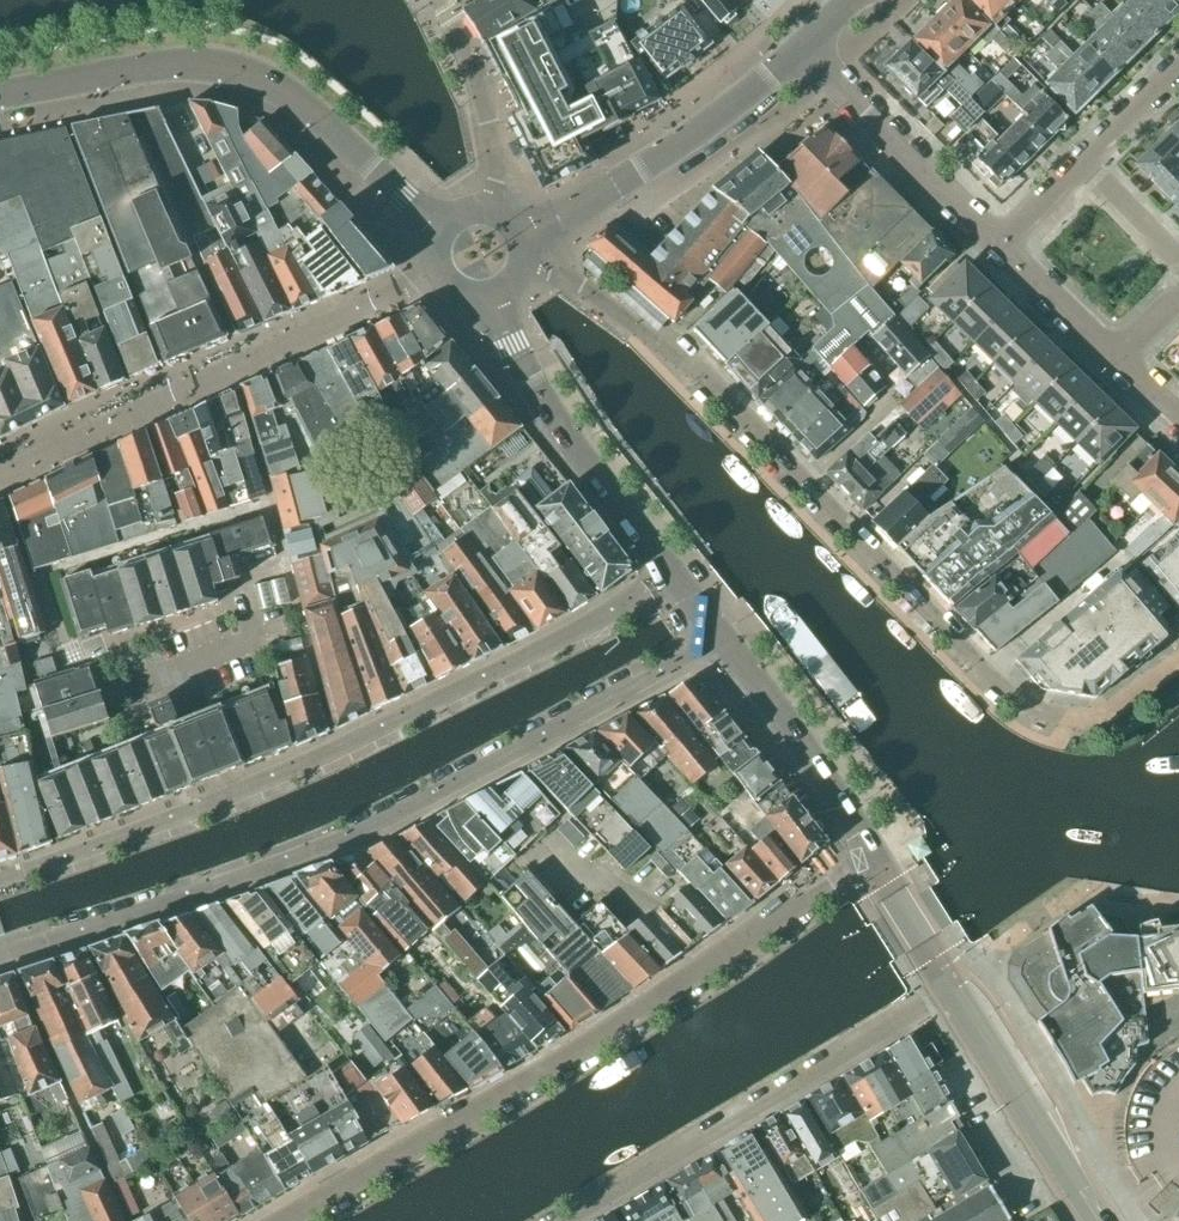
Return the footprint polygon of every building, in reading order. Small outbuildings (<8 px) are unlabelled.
[(463,13),(483,45),(484,45),(553,0),(483,0),(463,13)] [(721,25),(724,22),(727,25),(736,17),(733,14),(737,11),(745,4),(742,0),(699,0),(721,25)] [(979,36),(988,44),(991,41),(1002,52),(1009,45),(991,25),(988,28),(961,0),(957,0),(949,8),(946,6),(936,15),(939,18),(937,20),(965,50),(979,36)] [(991,25),(1009,45),(1010,45),(1018,38),(1007,26),(1009,24),(1004,18),(1018,5),(1013,0),(967,0),(991,25)] [(1054,6),(1052,7),(1059,14),(1067,6),(1061,0),(1048,0),(1054,6)] [(1174,16),(1159,0),(1133,0),(1126,7),(1156,37),(1167,26),(1166,24),(1174,16)] [(1174,16),(1178,11),(1178,0),(1159,0),(1174,16)] [(1156,37),(1126,7),(1115,18),(1101,3),(1092,12),(1135,55),(1144,46),(1145,47),(1156,37)] [(661,84),(681,69),(682,70),(692,62),(692,61),(711,46),(681,7),(632,45),(661,84)] [(552,10),(484,46),(520,113),(510,118),(523,154),(527,153),(542,191),(595,163),(584,142),(586,141),(588,144),(601,138),(599,134),(602,133),(603,134),(634,118),(632,116),(660,102),(639,61),(637,62),(616,20),(569,44),(552,10)] [(1126,63),(1135,55),(1092,12),(1085,19),(1099,33),(1087,46),(1117,76),(1127,65),(1126,63)] [(1052,25),(1077,50),(1097,32),(1089,24),(1079,33),(1061,16),(1052,25)] [(953,62),(965,50),(937,20),(933,23),(930,23),(925,28),(925,31),(914,42),(933,62),(984,113),(992,105),(979,91),(984,85),(973,74),(969,78),(953,62)] [(1117,76),(1087,46),(1075,57),(1061,42),(1050,31),(1042,39),(1052,50),(1095,94),(1104,85),(1106,87),(1117,76)] [(933,62),(930,65),(911,45),(899,56),(898,55),(889,64),(890,65),(886,69),(904,87),(903,88),(912,97),(913,96),(916,100),(917,99),(926,108),(945,90),(963,109),(952,120),(965,132),(984,113),(933,62)] [(1086,103),(1095,94),(1052,50),(1046,58),(1060,72),(1047,85),(1075,114),(1078,110),(1081,111),(1086,106),(1086,103)] [(1026,116),(1049,139),(1056,132),(1064,132),(1064,124),(1068,120),(1041,93),(1030,104),(1012,85),(1003,94),(1010,101),(1022,112),(1022,113),(1026,117),(1026,116)] [(308,281),(211,104),(189,103),(208,143),(222,169),(230,187),(292,312),(319,302),(308,281)] [(297,204),(324,189),(311,175),(295,157),(263,121),(238,111),(211,104),(308,281),(319,302),(361,285),(323,237),(297,204)] [(195,183),(181,157),(158,110),(71,127),(129,276),(164,364),(227,338),(186,250),(196,245),(194,238),(219,228),(204,201),(203,201),(194,183),(195,183)] [(1028,160),(1049,139),(1026,116),(1026,117),(1002,140),(995,147),(991,143),(1018,170),(1020,168),(1028,164),(1028,160)] [(995,147),(1002,140),(990,129),(981,120),(959,143),(975,159),(971,163),(984,177),(988,172),(1002,186),(1005,182),(1009,182),(1013,175),(1018,170),(991,143),(995,147)] [(1178,156),(1178,125),(1137,167),(1152,182),(1154,180),(1178,156)] [(852,192),(851,191),(870,172),(860,162),(845,146),(846,146),(842,142),(826,127),(776,170),(784,178),(819,224),(852,192)] [(101,221),(65,129),(62,129),(63,130),(0,143),(0,206),(21,198),(44,253),(63,245),(67,255),(47,262),(98,394),(97,394),(98,394),(125,382),(86,286),(91,283),(71,233),(101,221)] [(784,178),(776,170),(760,154),(713,191),(748,217),(728,241),(752,261),(767,243),(773,251),(831,316),(833,328),(811,348),(828,368),(850,347),(867,331),(872,337),(894,317),(872,291),(852,267),(819,224),(784,178)] [(1154,180),(1163,189),(1163,193),(1172,202),(1174,201),(1178,195),(1178,156),(1154,180)] [(900,264),(930,233),(870,172),(851,191),(852,192),(819,224),(852,267),(872,291),(900,264)] [(264,323),(292,312),(230,187),(204,201),(219,228),(254,302),(264,323)] [(323,237),(352,221),(340,207),(324,189),(297,204),(323,237)] [(737,280),(752,261),(728,241),(748,217),(713,191),(665,242),(709,281),(725,294),(731,287),(737,280)] [(47,262),(44,253),(21,198),(0,206),(0,255),(11,284),(13,283),(63,409),(97,394),(98,394),(47,262)] [(709,281),(665,242),(654,255),(616,220),(609,228),(607,226),(588,247),(674,324),(709,281)] [(71,233),(91,283),(130,379),(132,378),(159,366),(147,336),(143,326),(142,323),(141,323),(129,291),(119,267),(101,221),(71,233)] [(323,237),(361,285),(365,283),(367,282),(366,280),(377,276),(387,268),(350,225),(353,222),(352,221),(323,237)] [(264,323),(254,302),(219,228),(194,238),(196,245),(206,265),(237,334),(264,323)] [(913,278),(909,282),(912,286),(897,301),(905,309),(920,294),(917,291),(952,256),(943,246),(946,243),(936,233),(933,236),(930,233),(900,264),(913,278)] [(745,286),(773,251),(767,243),(752,261),(737,280),(745,286)] [(953,326),(986,289),(984,287),(985,284),(978,278),(975,279),(965,269),(931,306),(953,326)] [(63,409),(13,283),(11,284),(0,289),(0,440),(63,409)] [(974,345),(1007,310),(998,300),(998,297),(992,291),(989,292),(986,289),(953,326),(974,345)] [(726,366),(768,326),(735,291),(694,331),(726,366)] [(929,309),(917,297),(896,319),(908,331),(929,309)] [(426,360),(450,341),(420,305),(409,310),(399,315),(426,360)] [(995,365),(1028,330),(1025,327),(1026,324),(1020,318),(1016,319),(1007,310),(974,345),(995,365)] [(422,363),(426,360),(399,315),(373,328),(413,400),(414,402),(426,383),(431,380),(422,363)] [(889,356),(911,336),(896,319),(894,317),(872,337),(889,356)] [(742,384),(784,344),(768,326),(726,366),(742,384)] [(413,400),(373,328),(372,328),(347,340),(388,414),(413,400)] [(1015,384),(1048,350),(1039,340),(1040,337),(1033,331),(1030,332),(1028,330),(995,365),(1015,384)] [(907,377),(927,358),(929,356),(911,336),(889,356),(907,377)] [(380,418),(388,414),(347,340),(326,350),(373,435),(386,426),(380,418)] [(475,409),(494,395),(474,371),(474,370),(450,341),(426,360),(422,363),(431,380),(426,383),(414,402),(413,400),(388,414),(380,418),(386,426),(415,467),(447,442),(445,440),(470,421),(472,423),(480,417),(475,409)] [(954,363),(935,341),(926,349),(945,370),(954,363)] [(799,360),(784,344),(742,384),(758,400),(799,360)] [(846,387),(867,367),(850,347),(828,368),(831,370),(846,387)] [(831,370),(828,368),(811,348),(799,360),(758,400),(778,421),(812,388),(800,375),(812,363),(824,376),(831,370)] [(373,435),(326,350),(300,362),(354,446),(360,441),(361,443),(373,435)] [(1036,404),(1069,370),(1066,367),(1067,364),(1061,358),(1058,359),(1048,350),(1015,384),(1036,404)] [(916,388),(936,369),(927,358),(907,377),(916,388)] [(332,465),(354,446),(300,362),(270,376),(303,461),(297,464),(300,471),(314,527),(331,523),(368,510),(397,494),(390,484),(376,463),(347,486),(332,465)] [(867,367),(846,387),(863,407),(866,405),(867,407),(876,400),(874,398),(886,388),(867,367)] [(936,369),(916,388),(898,405),(916,425),(954,388),(936,369)] [(1058,424),(1089,390),(1080,380),(1081,377),(1074,371),(1071,372),(1069,370),(1036,404),(1058,424)] [(968,393),(977,384),(966,372),(957,380),(968,393)] [(303,461),(270,376),(241,389),(242,390),(261,448),(271,480),(300,471),(297,464),(303,461)] [(977,384),(968,393),(976,402),(985,394),(977,384)] [(843,399),(848,394),(840,386),(824,401),(812,388),(778,421),(797,442),(832,409),(843,399)] [(1079,443),(1110,410),(1108,407),(1108,404),(1102,398),(1099,399),(1089,390),(1058,424),(1079,443)] [(243,499),(244,505),(252,502),(266,497),(243,415),(236,391),(217,399),(217,400),(225,422),(250,496),(243,499)] [(848,394),(843,399),(852,409),(858,405),(848,394)] [(490,450),(491,451),(521,428),(502,405),(494,395),(475,409),(480,417),(472,423),(470,421),(445,440),(447,442),(457,453),(465,447),(476,461),(490,450)] [(229,509),(244,505),(243,499),(250,496),(225,422),(217,400),(192,411),(211,461),(222,460),(223,478),(218,480),(221,487),(229,509)] [(832,409),(797,442),(816,463),(862,420),(865,414),(859,408),(844,422),(832,409)] [(1110,410),(1079,443),(1100,463),(1131,430),(1121,421),(1122,417),(1116,411),(1112,412),(1110,410)] [(211,461),(192,411),(168,421),(168,422),(196,495),(221,487),(218,480),(223,478),(222,460),(211,461)] [(1005,437),(1014,428),(1004,416),(994,424),(1005,437)] [(196,495),(168,422),(167,422),(167,421),(146,431),(146,432),(153,454),(172,513),(179,511),(183,524),(204,517),(196,495)] [(876,463),(906,435),(895,424),(876,442),(868,434),(826,474),(844,493),(876,463)] [(390,484),(415,467),(386,426),(373,435),(361,443),(376,463),(390,484)] [(1014,428),(1005,437),(1013,446),(1023,438),(1014,428)] [(176,526),(172,513),(153,454),(146,432),(144,432),(117,445),(134,496),(106,504),(114,534),(118,545),(176,526)] [(463,472),(491,451),(490,450),(476,461),(465,447),(457,453),(447,442),(415,467),(433,493),(463,472)] [(99,480),(106,504),(134,496),(117,445),(92,457),(99,480)] [(1145,446),(1125,466),(1136,477),(1156,457),(1145,446)] [(1178,478),(1178,469),(1173,464),(1167,464),(1157,455),(1156,457),(1136,477),(1125,466),(1110,482),(1130,502),(1138,494),(1151,507),(1178,478)] [(114,534),(106,504),(99,480),(92,457),(46,480),(55,507),(54,507),(57,516),(58,516),(69,550),(114,534)] [(894,482),(876,463),(844,493),(863,512),(894,482)] [(928,500),(948,482),(933,466),(904,492),(872,523),(897,549),(929,518),(918,506),(926,498),(928,500)] [(433,493),(415,467),(390,484),(397,494),(413,517),(438,500),(433,493)] [(1069,534),(1072,537),(1095,511),(1079,495),(1053,519),(1004,467),(934,514),(898,549),(952,607),(980,583),(1004,566),(1055,520),(1056,522),(1069,534)] [(1035,490),(1044,481),(1032,469),(1023,478),(1035,490)] [(315,532),(314,527),(300,471),(271,480),(284,532),(286,539),(315,532)] [(519,488),(525,484),(521,478),(506,489),(505,487),(495,495),(488,486),(479,493),(490,509),(492,511),(516,492),(520,489),(519,488)] [(1151,507),(1161,517),(1148,529),(1146,527),(1122,548),(1133,562),(1160,538),(1178,520),(1178,478),(1151,507)] [(55,507),(46,480),(9,497),(26,551),(29,563),(32,571),(72,559),(69,550),(58,516),(57,516),(54,507),(55,507)] [(519,488),(520,489),(537,511),(601,594),(629,574),(629,566),(606,535),(606,534),(593,517),(569,486),(550,501),(545,494),(543,496),(531,480),(525,484),(519,488)] [(1044,481),(1035,490),(1043,498),(1052,489),(1044,481)] [(204,517),(229,509),(221,487),(196,495),(204,517)] [(516,543),(568,615),(569,614),(596,598),(595,596),(559,547),(516,492),(492,511),(516,543)] [(419,525),(413,517),(397,494),(368,510),(331,523),(314,527),(315,532),(330,577),(348,572),(364,609),(403,697),(436,681),(385,585),(412,572),(470,664),(471,664),(503,648),(434,550),(435,550),(419,525)] [(3,499),(0,501),(0,595),(4,609),(13,643),(42,634),(23,565),(21,558),(3,499)] [(441,522),(449,516),(440,504),(432,510),(441,522)] [(516,543),(492,511),(490,509),(460,531),(465,537),(487,564),(537,631),(568,615),(516,543)] [(229,529),(238,558),(274,547),(265,518),(229,529)] [(1020,558),(1031,571),(1069,534),(1056,522),(1020,555),(1021,557),(1020,558)] [(1072,537),(1069,534),(1031,571),(1043,586),(1012,612),(1007,606),(975,631),(995,654),(1058,603),(1116,553),(1086,523),(1072,537)] [(234,559),(238,558),(229,529),(197,539),(199,546),(196,547),(214,604),(218,603),(215,594),(226,591),(224,584),(240,579),(234,559)] [(341,617),(364,609),(348,572),(330,577),(315,532),(286,539),(292,564),(304,611),(336,601),(341,617)] [(1136,572),(1130,565),(1016,662),(1041,691),(1095,700),(1171,635),(1157,618),(1173,605),(1178,612),(1178,534),(1136,572)] [(508,646),(537,631),(487,564),(465,537),(442,554),(508,646)] [(179,615),(214,604),(196,547),(161,558),(179,615)] [(144,626),(179,615),(161,558),(126,569),(144,626)] [(974,631),(1038,579),(1031,571),(1020,558),(955,610),(974,631)] [(113,635),(144,626),(126,569),(95,579),(113,635)] [(113,635),(95,579),(93,580),(90,572),(61,581),(79,638),(106,629),(109,637),(113,635)] [(436,681),(470,664),(412,572),(385,585),(436,681)] [(13,643),(4,609),(0,595),(0,786),(19,855),(51,843),(45,820),(36,779),(16,694),(26,691),(13,643)] [(370,713),(341,617),(336,601),(304,611),(336,729),(348,724),(359,719),(359,718),(370,713)] [(1171,635),(1178,628),(1178,612),(1173,605),(1157,618),(1171,635)] [(370,713),(403,697),(364,609),(341,617),(370,713)] [(52,658),(33,664),(37,677),(56,671),(52,658)] [(280,688),(294,747),(327,734),(307,659),(274,668),(280,688)] [(91,666),(34,684),(42,712),(100,694),(91,666)] [(700,733),(707,728),(725,715),(695,679),(694,678),(668,695),(700,733)] [(241,768),(294,747),(280,688),(220,712),(241,768)] [(100,694),(42,712),(51,740),(108,722),(100,694)] [(717,765),(678,717),(663,698),(629,716),(645,733),(680,772),(679,773),(692,785),(717,765)] [(186,744),(180,728),(176,720),(168,700),(148,708),(153,728),(158,730),(161,729),(163,735),(40,784),(38,778),(36,779),(45,820),(51,843),(52,843),(59,840),(193,787),(177,747),(186,744)] [(193,787),(241,768),(220,712),(180,728),(186,744),(177,747),(193,787)] [(720,760),(745,741),(725,715),(707,728),(709,731),(703,736),(720,758),(719,759),(720,760)] [(670,780),(679,773),(680,772),(645,733),(629,716),(595,734),(611,752),(640,782),(656,766),(670,780)] [(676,819),(640,782),(611,752),(595,734),(594,735),(564,752),(658,852),(661,855),(688,831),(677,819),(676,819)] [(732,776),(758,756),(745,741),(720,760),(732,776)] [(624,870),(649,848),(559,754),(528,771),(528,772),(624,870)] [(752,800),(777,781),(758,756),(732,776),(752,800)] [(463,803),(514,859),(560,816),(524,777),(499,801),(490,792),(489,790),(463,803)] [(765,818),(780,839),(801,865),(827,844),(813,825),(806,816),(791,798),(791,799),(777,781),(752,800),(754,803),(756,802),(761,807),(758,809),(765,818)] [(19,855),(0,786),(0,860),(19,855)] [(669,811),(676,819),(677,819),(688,810),(685,807),(680,801),(669,811)] [(485,883),(514,859),(463,803),(445,813),(448,818),(436,828),(485,883)] [(688,831),(699,821),(695,815),(690,809),(678,819),(688,831)] [(774,844),(780,839),(765,818),(740,840),(777,884),(778,884),(796,868),(774,844)] [(485,883),(436,828),(429,821),(402,835),(402,836),(398,838),(436,880),(443,874),(467,901),(485,883)] [(777,884),(740,840),(724,821),(714,830),(736,855),(725,866),(756,901),(758,899),(761,898),(766,894),(768,891),(777,884)] [(657,852),(674,871),(676,870),(725,925),(753,904),(720,869),(721,868),(712,859),(688,831),(661,855),(658,852),(657,852)] [(475,979),(489,969),(456,930),(452,934),(443,923),(458,911),(394,839),(365,852),(381,870),(433,931),(475,979)] [(917,861),(929,854),(921,840),(909,847),(917,861)] [(432,933),(433,931),(381,870),(365,852),(364,853),(330,866),(337,873),(405,952),(430,930),(432,933)] [(667,878),(674,871),(657,852),(650,860),(667,878)] [(377,977),(378,976),(405,952),(337,873),(330,866),(296,878),(311,897),(377,977)] [(591,943),(575,926),(528,874),(500,898),(522,923),(585,994),(600,1013),(634,990),(617,973),(591,943)] [(311,897),(296,878),(296,879),(295,878),(263,890),(279,908),(331,976),(336,982),(385,1046),(389,1043),(394,1048),(419,1028),(406,1011),(414,1004),(393,980),(385,985),(378,976),(377,977),(311,897)] [(724,925),(688,886),(667,902),(650,915),(650,914),(628,930),(663,969),(685,953),(684,953),(689,949),(701,940),(702,941),(724,925)] [(325,991),(336,982),(331,976),(279,908),(263,890),(228,904),(291,985),(310,972),(325,991)] [(618,920),(626,913),(609,894),(601,901),(618,920)] [(617,973),(634,990),(662,970),(601,902),(575,926),(591,943),(617,973)] [(244,979),(267,961),(237,924),(222,905),(193,915),(232,963),(244,979)] [(1091,907),(1070,921),(1065,917),(1048,930),(1049,934),(1016,955),(1017,958),(1017,961),(1017,964),(1017,965),(1017,969),(1016,971),(1015,973),(1014,975),(1013,978),(1011,980),(1010,981),(1064,1066),(1074,1086),(1082,1082),(1092,1098),(1095,1096),(1098,1095),(1101,1094),(1104,1094),(1107,1094),(1110,1095),(1114,1096),(1115,1097),(1124,1080),(1135,1066),(1136,1049),(1148,1044),(1144,1010),(1178,994),(1178,984),(1178,928),(1155,931),(1156,937),(1136,939),(1129,939),(1130,934),(1121,919),(1102,914),(1098,917),(1091,907)] [(199,988),(232,963),(193,915),(159,927),(173,947),(199,988)] [(565,1033),(600,1013),(585,994),(522,923),(506,936),(495,944),(495,945),(505,956),(504,956),(545,1002),(541,1005),(565,1033)] [(498,925),(487,934),(495,944),(506,936),(498,925)] [(212,1011),(199,988),(173,947),(159,927),(127,938),(162,993),(166,999),(175,993),(194,1022),(212,1011)] [(184,1036),(181,1030),(122,940),(87,952),(111,996),(138,1044),(164,1029),(181,1056),(193,1048),(184,1036)] [(107,998),(111,996),(87,952),(52,964),(63,986),(93,1048),(104,1043),(99,1032),(120,1022),(107,998)] [(537,1050),(565,1033),(541,1005),(545,1002),(504,956),(489,969),(475,979),(478,983),(506,1014),(509,1018),(537,1050)] [(244,979),(275,1018),(299,1001),(267,961),(244,979)] [(275,1018),(244,979),(232,963),(199,988),(212,1011),(194,1022),(181,1030),(184,1036),(193,1048),(227,1102),(228,1104),(254,1087),(265,1104),(268,1102),(300,1154),(313,1175),(343,1158),(344,1159),(359,1150),(359,1149),(368,1144),(367,1143),(355,1119),(357,1117),(332,1075),(327,1066),(308,1079),(268,1023),(275,1018)] [(108,1075),(93,1048),(63,986),(52,964),(20,975),(79,1105),(83,1114),(100,1106),(101,1109),(108,1105),(102,1092),(112,1087),(113,1086),(108,1075)] [(429,992),(435,987),(415,964),(410,969),(429,992)] [(13,979),(13,977),(0,981),(0,1043),(9,1040),(18,1063),(9,1067),(42,1149),(82,1133),(35,1030),(33,1031),(13,979)] [(445,982),(437,989),(450,1005),(452,1006),(460,999),(445,982)] [(452,1006),(450,1005),(437,989),(435,987),(429,992),(414,1004),(406,1011),(419,1028),(454,1071),(469,1089),(487,1080),(502,1070),(487,1051),(478,1037),(466,1023),(452,1006)] [(502,1071),(537,1050),(509,1018),(506,1014),(497,1021),(485,1007),(466,1023),(478,1037),(487,1051),(502,1070),(502,1071)] [(419,1087),(398,1060),(396,1062),(368,1025),(351,1038),(362,1053),(355,1058),(367,1075),(386,1061),(390,1066),(369,1081),(400,1123),(401,1125),(401,1126),(435,1108),(419,1087)] [(435,1108),(469,1089),(454,1071),(419,1028),(394,1048),(401,1058),(398,1060),(419,1087),(435,1108)] [(905,1087),(932,1071),(932,1070),(942,1063),(931,1044),(920,1050),(911,1035),(885,1052),(900,1078),(905,1087)] [(18,1093),(0,1047),(0,1102),(18,1093)] [(884,1086),(900,1078),(885,1052),(843,1076),(870,1124),(868,1124),(871,1128),(878,1124),(875,1119),(889,1110),(888,1109),(895,1106),(884,1086)] [(400,1123),(369,1081),(366,1083),(351,1061),(332,1075),(357,1117),(355,1119),(367,1143),(401,1125),(400,1123)] [(947,1125),(951,1123),(959,1118),(932,1071),(905,1087),(900,1078),(884,1086),(895,1106),(888,1109),(889,1110),(900,1131),(887,1139),(896,1153),(947,1124),(947,1125)] [(877,1140),(871,1128),(868,1124),(870,1124),(843,1076),(805,1099),(806,1100),(838,1152),(855,1142),(866,1144),(867,1146),(877,1140)] [(133,1097),(125,1081),(123,1082),(121,1083),(113,1086),(112,1087),(120,1103),(133,1097)] [(254,1087),(228,1104),(234,1114),(239,1121),(240,1120),(265,1157),(264,1158),(265,1160),(272,1170),(284,1191),(313,1175),(300,1154),(268,1102),(265,1104),(254,1087)] [(841,1156),(838,1152),(806,1100),(805,1099),(779,1115),(814,1172),(841,1156)] [(227,1102),(210,1112),(217,1124),(234,1114),(228,1104),(227,1102)] [(122,1138),(134,1131),(123,1109),(110,1116),(122,1138)] [(792,1186),(814,1172),(779,1115),(758,1127),(792,1186)] [(4,1167),(16,1163),(0,1122),(0,1157),(4,1167)] [(221,1146),(243,1135),(238,1123),(215,1136),(221,1146)] [(887,1175),(958,1134),(951,1123),(947,1125),(947,1124),(896,1153),(887,1139),(879,1143),(888,1159),(879,1164),(887,1175)] [(737,1190),(754,1220),(801,1220),(804,1219),(753,1130),(714,1153),(737,1190)] [(958,1134),(887,1175),(886,1176),(898,1194),(920,1181),(923,1187),(934,1180),(940,1193),(949,1188),(955,1199),(986,1181),(958,1134)] [(888,1159),(879,1143),(877,1140),(867,1146),(879,1164),(888,1159)] [(61,1198),(104,1180),(90,1149),(61,1163),(61,1162),(49,1167),(61,1198)] [(258,1152),(230,1169),(234,1174),(256,1209),(284,1191),(272,1170),(265,1160),(263,1161),(258,1152)] [(737,1190),(714,1153),(690,1168),(722,1220),(735,1220),(722,1199),(737,1190)] [(16,1210),(19,1209),(9,1177),(7,1178),(0,1159),(0,1220),(19,1220),(16,1210)] [(256,1209),(234,1174),(230,1169),(226,1162),(213,1171),(240,1218),(256,1209)] [(61,1198),(49,1167),(19,1180),(35,1220),(34,1220),(70,1220),(61,1198)] [(687,1220),(688,1220),(722,1220),(690,1168),(666,1182),(687,1220)] [(240,1218),(213,1171),(214,1174),(194,1186),(212,1220),(236,1220),(240,1218)] [(884,1177),(873,1184),(884,1203),(897,1195),(889,1182),(886,1176),(884,1177)] [(70,1220),(123,1220),(104,1180),(61,1198),(70,1220)] [(687,1220),(666,1182),(640,1197),(654,1220),(688,1220),(687,1220)] [(928,1215),(935,1211),(920,1182),(897,1195),(884,1203),(871,1210),(878,1220),(917,1220),(928,1214),(928,1215)] [(125,1183),(118,1187),(132,1220),(141,1215),(125,1183)] [(194,1186),(176,1196),(189,1220),(212,1220),(194,1186)] [(1010,1220),(990,1187),(932,1220),(1011,1220),(1010,1220)] [(176,1196),(174,1197),(175,1200),(138,1220),(189,1220),(176,1196)] [(640,1197),(616,1212),(622,1220),(654,1220),(640,1197)] [(615,1212),(601,1220),(620,1220),(615,1212)]
